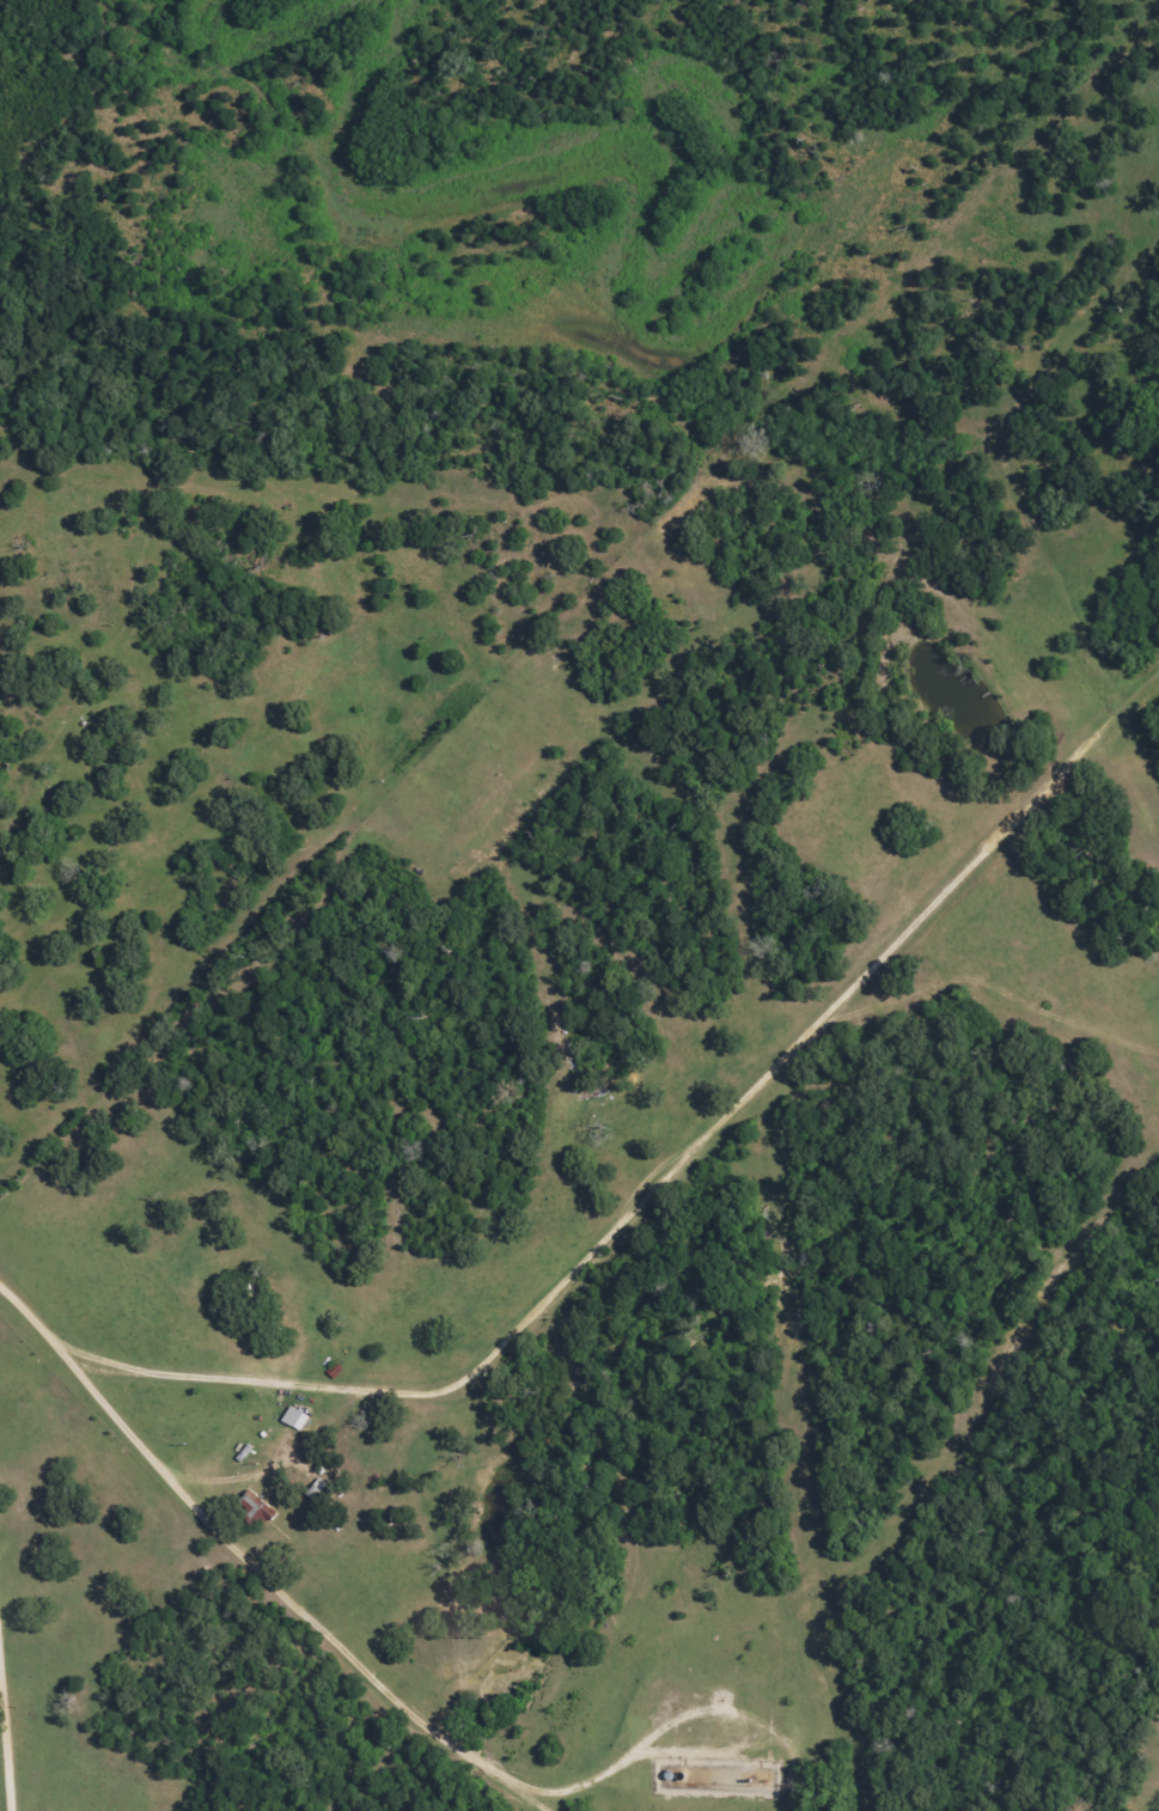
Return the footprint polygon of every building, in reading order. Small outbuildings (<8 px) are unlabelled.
[(310,1416),(291,1406),(283,1421),(302,1431),(310,1416)] [(253,1509),(246,1517),(263,1531),(278,1512),(250,1490),(242,1501),(253,1509)]
